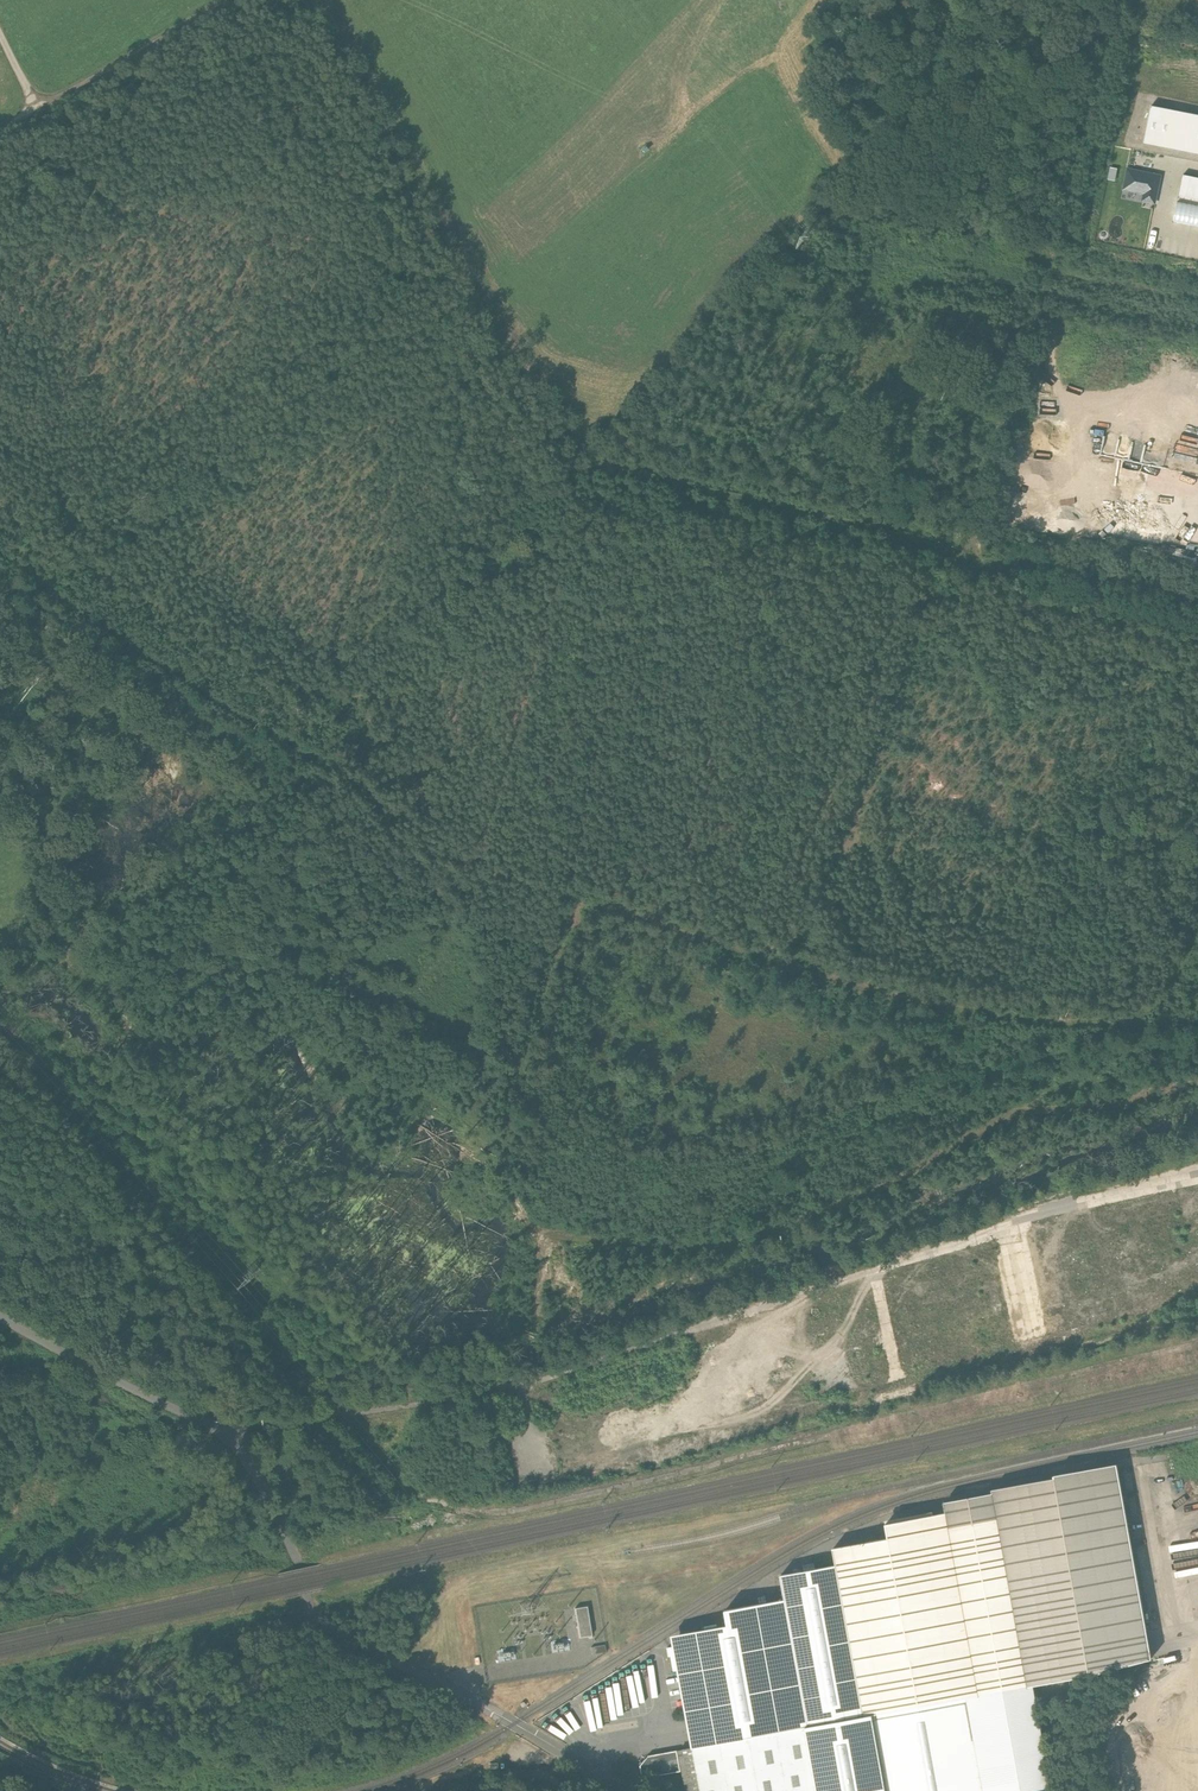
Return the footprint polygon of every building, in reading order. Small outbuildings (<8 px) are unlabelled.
[(1151,107),(1144,144),(1197,155),(1197,116),(1151,107)] [(1161,177),(1129,170),(1125,190),(1145,194),(1144,201),(1155,204),(1161,177)] [(1183,175),(1178,199),(1197,203),(1197,178),(1183,175)] [(1177,203),(1173,222),(1197,227),(1197,207),(1177,203)] [(1032,1707),(1073,1699),(1071,1679),(1092,1675),(1153,1659),(1116,1465),(1053,1476),(1054,1480),(992,1490),(992,1494),(945,1502),(946,1512),(933,1515),(933,1510),(886,1519),(887,1523),(886,1523),(888,1538),(834,1548),(837,1565),(781,1575),(785,1599),(726,1611),(728,1626),(672,1636),(693,1749),(680,1752),(687,1790),(697,1790),(701,1790),(1046,1790),(1032,1707)] [(593,1635),(587,1607),(575,1609),(580,1637),(593,1635)] [(605,1645),(591,1647),(592,1655),(606,1652),(605,1645)] [(681,1772),(677,1752),(648,1757),(648,1760),(643,1767),(640,1767),(642,1780),(681,1772)]
